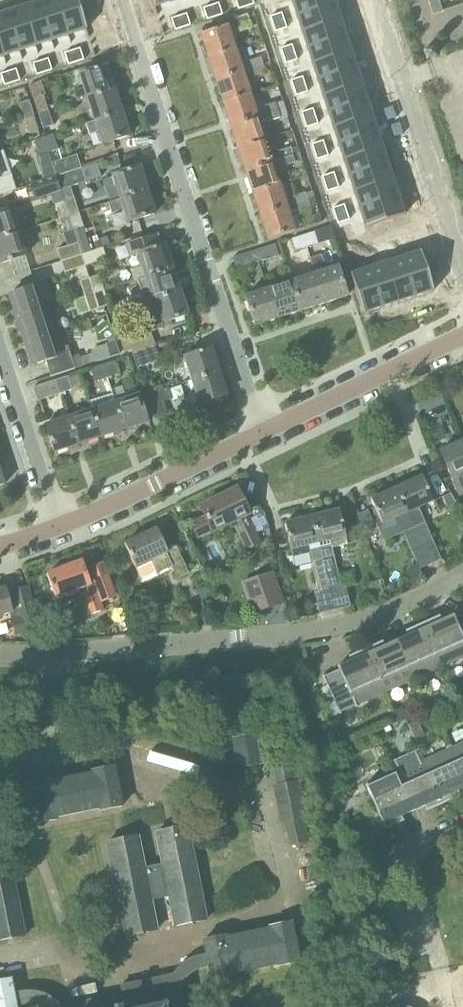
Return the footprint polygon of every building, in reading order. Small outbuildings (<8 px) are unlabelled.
[(39,1),(51,41),(67,36),(56,0),(43,0),(39,1)] [(67,36),(87,29),(77,0),(56,0),(67,36)] [(154,8),(173,2),(173,0),(151,0),(154,8)] [(238,9),(245,6),(243,0),(235,0),(238,9)] [(296,18),(335,5),(334,0),(290,0),(296,18)] [(433,15),(443,12),(443,11),(439,0),(428,0),(433,15)] [(39,1),(23,7),(36,46),(51,41),(39,1)] [(218,3),(210,6),(213,17),(221,14),(218,3)] [(335,5),(296,18),(301,34),(341,21),(335,5)] [(210,6),(202,8),(206,19),(213,17),(210,6)] [(23,7),(7,12),(20,51),(36,46),(23,7)] [(0,14),(0,46),(4,57),(20,51),(7,12),(0,14)] [(282,13),(270,17),(273,25),(284,21),(282,13)] [(186,14),(178,16),(181,27),(189,25),(186,14)] [(251,27),(247,15),(234,19),(238,31),(251,27)] [(178,16),(170,19),(174,30),(181,27),(178,16)] [(284,21),(273,25),(275,32),(287,28),(284,21)] [(341,21),(301,34),(306,50),(346,37),(341,21)] [(208,57),(235,49),(227,25),(201,34),(208,57)] [(346,37),(306,50),(312,66),(351,53),(346,37)] [(292,45),(281,49),(283,56),(295,53),(292,45)] [(79,49),(72,51),(75,62),(83,60),(79,49)] [(240,66),(235,49),(208,57),(216,80),(242,72),(250,69),(248,63),(240,66)] [(72,51),(64,54),(67,65),(75,62),(72,51)] [(295,53),(283,56),(286,64),(297,60),(295,53)] [(351,53),(312,66),(317,82),(356,69),(351,53)] [(248,63),(250,69),(263,65),(260,58),(247,62),(248,63)] [(47,59),(40,62),(43,73),(51,70),(47,59)] [(40,62),(32,64),(35,75),(43,73),(40,62)] [(84,88),(74,92),(77,102),(78,101),(114,89),(106,65),(80,74),(84,88)] [(265,73),(263,65),(250,69),(252,75),(252,77),(265,73)] [(216,80),(223,103),(250,94),(244,77),(252,75),(250,69),(242,72),(216,80)] [(356,69),(317,82),(322,98),(362,85),(356,69)] [(15,70),(8,72),(11,83),(19,81),(15,70)] [(0,75),(4,86),(11,83),(8,72),(0,75)] [(303,77),(291,81),(294,88),(305,85),(303,77)] [(305,85),(294,88),(296,96),(308,92),(305,85)] [(362,85),(322,98),(327,114),(367,101),(362,85)] [(114,89),(78,101),(86,124),(121,112),(114,89)] [(230,125),(257,117),(255,112),(250,94),(223,103),(230,125)] [(33,98),(38,113),(48,110),(43,95),(33,98)] [(19,103),(23,118),(34,115),(29,100),(19,103)] [(367,101),(327,114),(332,130),(372,117),(367,101)] [(275,103),(263,107),(263,109),(264,114),(265,114),(277,110),(275,103)] [(313,109),(302,113),(304,120),(316,117),(313,109)] [(48,110),(38,113),(43,129),(53,126),(48,110)] [(269,126),(268,122),(279,118),(277,110),(265,114),(264,114),(257,117),(230,125),(238,148),(264,139),(261,129),(269,126)] [(121,112),(86,124),(89,135),(99,132),(103,145),(129,136),(121,112)] [(34,115),(23,118),(28,133),(38,130),(34,115)] [(316,117),(304,120),(307,128),(318,124),(316,117)] [(372,117),(332,130),(338,146),(377,133),(372,117)] [(377,133),(338,146),(343,162),(383,149),(377,133)] [(45,137),(50,153),(59,150),(53,134),(45,137)] [(39,156),(50,153),(45,137),(33,140),(39,156)] [(268,152),(264,139),(238,148),(245,171),(272,163),(279,160),(277,153),(277,152),(276,149),(268,152)] [(323,141),(312,145),(314,152),(326,148),(323,141)] [(277,153),(279,160),(292,156),(290,148),(277,152),(277,153)] [(326,148),(314,152),(317,160),(328,156),(326,148)] [(383,149),(343,162),(348,178),(388,165),(383,149)] [(15,190),(10,175),(3,151),(0,152),(0,195),(15,190)] [(77,154),(52,163),(56,176),(56,177),(58,177),(82,169),(77,154)] [(294,163),(292,156),(279,160),(282,167),(286,166),(294,163)] [(272,163),(245,171),(252,194),(279,185),(275,174),(287,170),(286,166),(282,167),(279,160),(272,163)] [(388,165),(348,178),(353,193),(393,180),(388,165)] [(139,166),(113,175),(121,199),(147,190),(139,166)] [(82,169),(58,177),(62,190),(86,182),(82,169)] [(334,173),(322,177),(325,184),(336,180),(334,173)] [(56,177),(56,176),(31,184),(35,198),(62,190),(58,177),(56,177)] [(336,180),(325,184),(327,192),(339,188),(336,180)] [(393,180),(353,193),(359,209),(398,196),(393,180)] [(252,194),(260,217),(287,208),(294,206),(292,199),(285,202),(279,185),(252,194)] [(121,199),(108,203),(112,214),(124,210),(128,222),(155,214),(147,190),(121,199)] [(292,199),(294,206),(306,201),(306,200),(304,194),(291,198),(292,199)] [(398,196),(359,209),(365,229),(405,216),(398,196)] [(74,197),(65,200),(70,215),(79,212),(74,197)] [(314,198),(306,200),(306,201),(309,209),(317,206),(314,198)] [(54,203),(59,219),(70,215),(65,200),(54,203)] [(309,209),(306,201),(294,206),(296,211),(296,213),(309,209)] [(344,205),(333,209),(335,216),(347,213),(344,205)] [(294,206),(287,208),(260,217),(267,240),(294,231),(288,213),(296,211),(294,206)] [(20,231),(29,229),(24,217),(16,219),(12,208),(0,212),(0,238),(20,231)] [(79,212),(70,215),(75,230),(83,227),(79,212)] [(347,213),(335,216),(338,224),(349,220),(347,213)] [(70,215),(59,219),(64,234),(75,230),(70,215)] [(399,224),(391,226),(395,237),(402,235),(399,224)] [(391,226),(384,228),(387,240),(395,237),(391,226)] [(83,228),(74,231),(82,254),(91,251),(83,228)] [(20,231),(0,238),(0,264),(28,255),(20,231)] [(315,232),(303,236),(307,247),(318,244),(315,232)] [(157,234),(126,244),(130,257),(139,254),(143,265),(130,269),(134,281),(137,280),(146,277),(172,268),(164,244),(161,246),(157,234)] [(367,234),(359,237),(363,248),(370,246),(367,234)] [(303,236),(292,239),(295,251),(307,247),(303,236)] [(99,239),(102,247),(103,247),(110,245),(107,237),(99,239)] [(359,237),(351,239),(355,251),(363,248),(359,237)] [(82,254),(78,243),(56,250),(60,262),(82,254)] [(267,247),(254,251),(257,263),(279,256),(275,244),(267,247)] [(91,251),(82,254),(86,266),(107,259),(103,247),(102,247),(91,251)] [(254,251),(232,258),(236,270),(257,263),(254,251)] [(421,252),(401,258),(414,298),(434,292),(421,252)] [(82,254),(60,262),(64,273),(86,266),(82,254)] [(338,268),(327,271),(322,254),(309,259),(315,275),(314,275),(323,304),(347,296),(338,268)] [(401,258),(385,264),(398,303),(414,298),(401,258)] [(385,264),(369,269),(382,308),(398,303),(385,264)] [(146,277),(137,280),(145,304),(146,303),(146,302),(154,300),(180,291),(172,268),(146,277)] [(369,269),(350,275),(363,315),(382,308),(369,269)] [(104,290),(99,275),(90,278),(95,293),(104,290)] [(300,311),(323,304),(314,275),(291,283),(300,311)] [(79,281),(84,296),(95,293),(90,278),(79,281)] [(291,283),(267,291),(276,319),(300,311),(291,283)] [(36,286),(9,295),(17,318),(43,310),(36,286)] [(104,290),(95,293),(100,308),(109,305),(104,290)] [(154,300),(146,302),(146,303),(153,325),(161,322),(161,324),(188,315),(180,291),(154,300)] [(254,326),(276,319),(267,291),(245,298),(254,326)] [(95,293),(84,296),(90,312),(100,308),(95,293)] [(43,310),(17,318),(25,342),(51,334),(61,331),(53,307),(43,310)] [(90,321),(82,324),(84,332),(93,330),(90,321)] [(131,350),(132,353),(156,345),(151,330),(120,340),(124,353),(131,350)] [(32,366),(46,361),(51,376),(75,369),(67,345),(56,348),(51,334),(25,342),(32,366)] [(106,343),(110,357),(119,354),(115,340),(106,343)] [(161,361),(156,345),(132,353),(137,369),(161,361)] [(184,357),(191,380),(218,371),(210,348),(184,357)] [(114,360),(102,364),(107,378),(119,374),(114,360)] [(95,382),(107,378),(102,364),(90,368),(95,382)] [(218,371),(191,380),(199,404),(225,395),(218,371)] [(67,376),(56,380),(60,393),(72,390),(67,376)] [(32,387),(37,401),(60,393),(56,380),(32,387)] [(137,395),(126,398),(122,386),(111,390),(112,393),(123,429),(146,422),(137,395)] [(169,389),(160,391),(146,395),(154,419),(168,415),(163,403),(173,400),(169,389)] [(123,429),(112,393),(89,401),(92,409),(100,436),(123,429)] [(92,409),(68,417),(76,444),(100,436),(92,409)] [(54,451),(76,444),(68,417),(45,424),(54,451)] [(440,450),(460,493),(462,492),(462,440),(440,450)] [(422,476),(397,488),(431,564),(442,559),(419,507),(433,501),(422,476)] [(397,488),(371,499),(381,523),(377,525),(384,541),(404,532),(420,569),(431,564),(397,488)] [(205,517),(191,523),(198,538),(233,521),(246,549),(260,542),(256,533),(269,527),(262,512),(249,519),(247,514),(248,513),(237,490),(201,507),(205,517)] [(345,586),(341,586),(332,548),(348,544),(339,510),(312,516),(322,558),(334,609),(350,606),(345,586)] [(312,516),(285,523),(293,556),(308,553),(310,561),(322,558),(312,516)] [(157,529),(124,544),(141,580),(156,573),(157,575),(171,568),(176,579),(189,573),(176,546),(167,550),(157,529)] [(318,613),(334,609),(322,558),(310,561),(317,592),(314,593),(318,613)] [(51,588),(47,589),(53,607),(84,596),(91,615),(103,610),(93,583),(91,584),(82,561),(47,575),(50,584),(51,588)] [(102,602),(116,597),(103,563),(89,568),(102,602)] [(254,607),(255,612),(281,604),(270,573),(256,578),(261,593),(250,597),(254,608),(254,607)] [(207,586),(198,591),(202,601),(211,597),(207,586)] [(10,612),(16,634),(39,628),(28,587),(12,591),(14,597),(8,598),(5,587),(0,588),(0,615),(10,612)] [(456,619),(454,614),(452,614),(453,615),(435,623),(433,618),(422,623),(442,666),(462,657),(462,616),(456,619)] [(413,679),(442,666),(422,623),(412,628),(414,632),(396,641),(413,679)] [(413,679),(396,641),(378,648),(376,644),(365,649),(385,692),(413,679)] [(357,704),(385,692),(365,649),(355,653),(357,658),(340,666),(339,665),(338,665),(339,669),(325,675),(324,674),(323,675),(341,713),(342,713),(341,711),(356,705),(356,706),(357,706),(357,704)] [(398,722),(405,719),(407,718),(402,707),(394,711),(398,722)] [(408,725),(414,738),(424,734),(418,721),(408,725)] [(377,733),(382,743),(388,741),(384,734),(391,730),(389,726),(382,729),(383,730),(377,733)] [(234,739),(238,762),(239,768),(261,764),(256,735),(234,739)] [(462,772),(462,742),(452,747),(462,772)] [(423,760),(443,803),(454,798),(452,793),(462,788),(462,772),(452,747),(423,760)] [(395,772),(412,811),(431,803),(433,807),(443,803),(423,760),(419,749),(390,762),(395,772)] [(307,841),(307,840),(303,818),(307,817),(300,782),(296,783),(292,763),(278,766),(282,785),(278,786),(284,821),(289,821),(293,844),(307,841)] [(125,806),(117,767),(94,771),(94,774),(50,783),(50,781),(27,785),(35,824),(57,820),(57,817),(101,808),(102,810),(125,806)] [(395,819),(412,811),(395,772),(367,785),(367,783),(366,784),(386,829),(397,823),(395,819)] [(175,926),(207,920),(189,827),(157,833),(163,865),(146,868),(140,836),(107,842),(125,935),(157,929),(152,900),(170,897),(175,926)] [(13,871),(0,873),(0,941),(26,936),(13,871)] [(179,1000),(178,994),(179,991),(180,988),(181,985),(182,982),(184,979),(186,977),(188,974),(190,972),(193,970),(196,969),(199,967),(202,966),(209,965),(212,980),(234,976),(234,973),(277,965),(277,967),(300,963),(293,923),(269,928),(270,930),(227,939),(227,936),(205,941),(207,954),(198,956),(194,957),(191,958),(187,960),(184,962),(182,965),(179,967),(176,970),(174,973),(172,976),(171,979),(170,983),(169,987),(123,996),(125,1006),(180,1006),(179,1000)] [(58,1004),(55,1002),(52,1000),(48,998),(45,996),(41,995),(37,993),(34,993),(30,992),(26,992),(22,992),(18,992),(15,993),(12,980),(0,983),(0,1006),(17,1006),(17,1004),(20,1003),(23,1003),(26,1003),(29,1003),(32,1004),(35,1004),(38,1005),(41,1006),(42,1006),(60,1006),(58,1004)] [(107,998),(61,1006),(109,1006),(107,998)]
